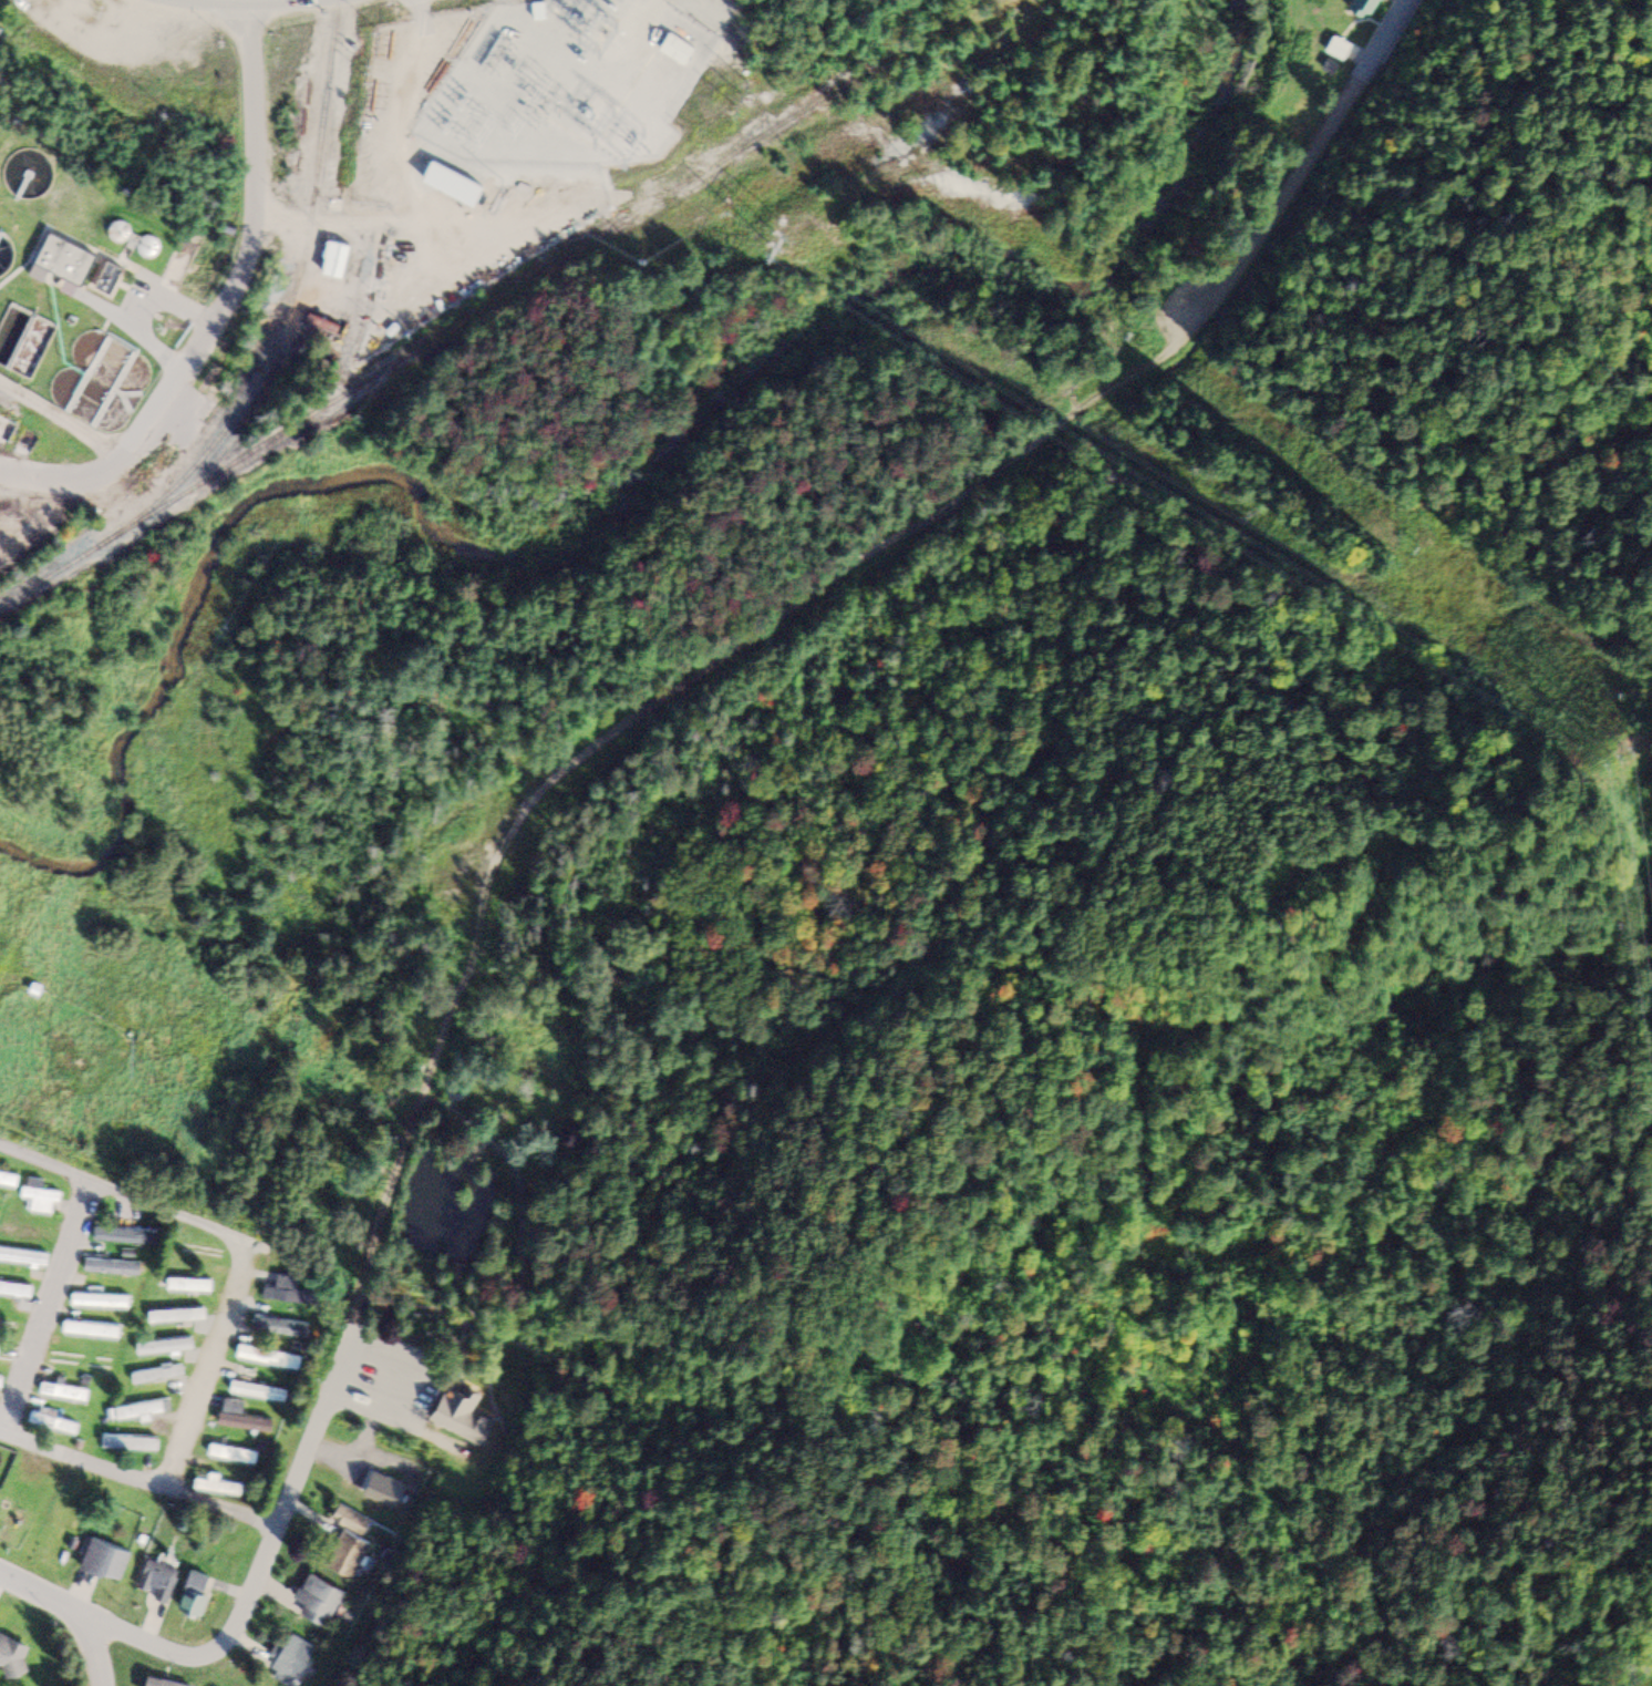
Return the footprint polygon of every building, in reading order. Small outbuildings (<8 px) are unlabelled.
[(1382,16),(1382,0),(1360,0),(1360,16),(1382,16)] [(1354,49),(1337,38),(1327,52),(1345,64),(1354,49)] [(429,180),(477,205),(487,186),(438,162),(429,180)] [(37,265),(88,287),(101,256),(51,234),(37,265)] [(0,236),(0,277),(10,276),(3,236),(0,236)] [(355,246),(332,241),(324,276),(347,281),(355,246)] [(18,1189),(21,1177),(0,1172),(0,1186),(18,1189)] [(22,1200),(30,1201),(29,1213),(57,1216),(58,1205),(63,1206),(64,1193),(46,1191),(47,1181),(30,1180),(29,1189),(23,1189),(22,1200)] [(95,1242),(160,1247),(161,1233),(96,1229),(95,1242)] [(0,1250),(0,1264),(49,1269),(51,1255),(0,1250)] [(143,1264),(87,1262),(87,1274),(143,1277),(143,1264)] [(265,1301),(319,1307),(320,1296),(300,1294),(301,1280),(280,1278),(278,1291),(266,1289),(265,1301)] [(215,1293),(215,1281),(168,1281),(168,1293),(215,1293)] [(33,1301),(35,1289),(0,1284),(0,1297),(33,1301)] [(131,1310),(132,1297),(73,1296),(73,1309),(131,1310)] [(289,1330),(267,1321),(262,1332),(284,1341),(289,1330)] [(123,1329),(66,1322),(64,1335),(122,1342),(123,1329)] [(196,1341),(138,1345),(139,1356),(197,1352),(196,1341)] [(297,1373),(301,1358),(246,1346),(242,1361),(297,1373)] [(133,1377),(135,1389),(187,1377),(184,1365),(133,1377)] [(91,1394),(45,1382),(42,1395),(88,1407),(91,1394)] [(287,1405),(289,1393),(234,1384),(232,1396),(287,1405)] [(222,1427),(273,1436),(276,1424),(242,1418),(244,1405),(227,1401),(222,1427)] [(175,1414),(174,1402),(105,1411),(107,1423),(175,1414)] [(493,1436),(462,1414),(451,1430),(482,1452),(493,1436)] [(161,1452),(161,1439),(102,1439),(102,1452),(161,1452)] [(260,1454),(212,1445),(210,1459),(258,1468),(260,1454)] [(367,1496),(397,1513),(411,1487),(382,1470),(367,1496)] [(223,1477),(211,1476),(210,1481),(197,1480),(196,1493),(244,1498),(245,1487),(222,1485),(223,1477)] [(365,1536),(372,1523),(356,1515),(349,1528),(365,1536)] [(355,1581),(374,1547),(347,1532),(328,1567),(355,1581)] [(133,1556),(95,1540),(82,1569),(121,1585),(133,1556)] [(142,1636),(161,1641),(180,1571),(147,1562),(139,1589),(154,1593),(142,1636)] [(216,1581),(195,1573),(180,1611),(201,1620),(216,1581)] [(346,1592),(310,1575),(297,1600),(308,1605),(303,1617),(328,1629),(346,1592)] [(317,1651),(295,1636),(267,1678),(279,1685),(293,1685),(317,1651)] [(35,1650),(0,1637),(0,1669),(24,1678),(35,1650)] [(153,1676),(150,1685),(187,1685),(153,1676)]
